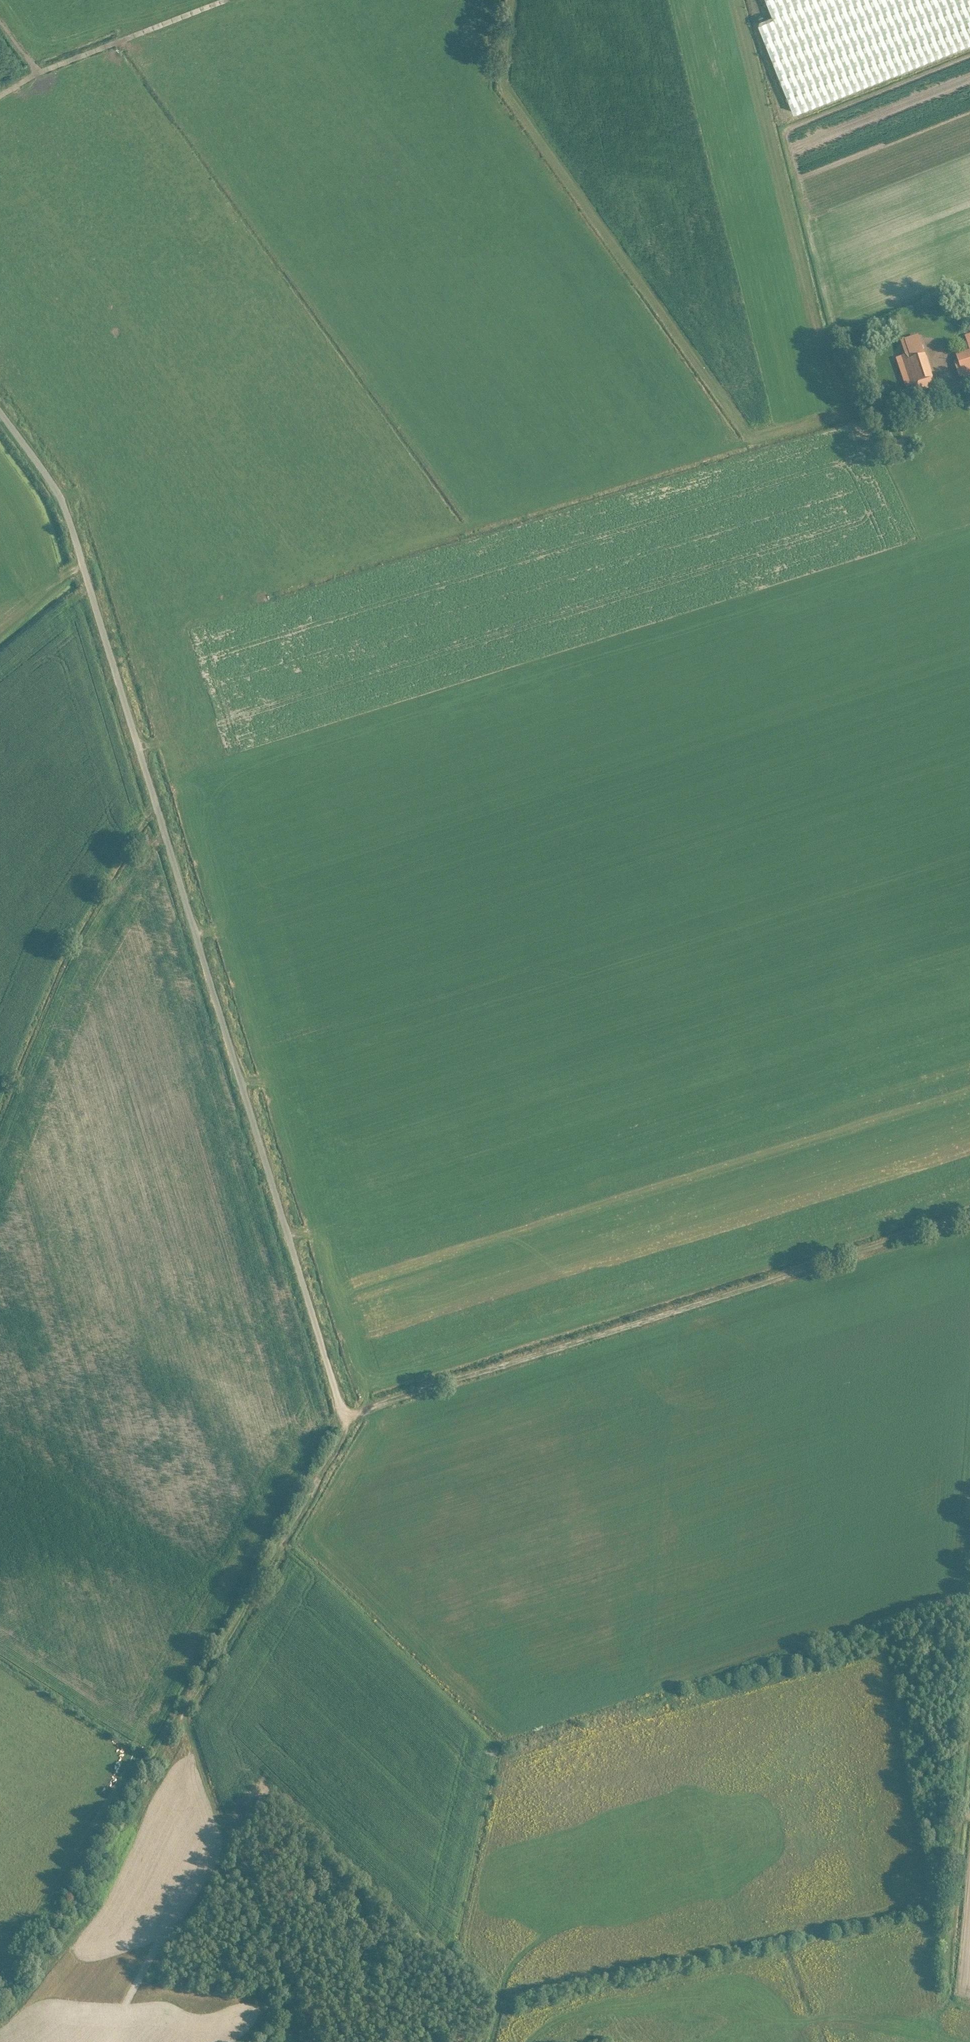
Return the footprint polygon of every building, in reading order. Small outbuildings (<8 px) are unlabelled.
[(969,42),(969,0),(767,0),(774,17),(759,22),(794,112),(969,42)] [(911,360),(898,364),(906,387),(911,386),(914,394),(936,387),(933,378),(926,355),(925,355),(918,337),(905,342),(911,360)] [(962,371),(965,380),(969,379),(969,351),(956,355),(962,371)] [(906,449),(915,445),(911,433),(901,437),(906,449)]
